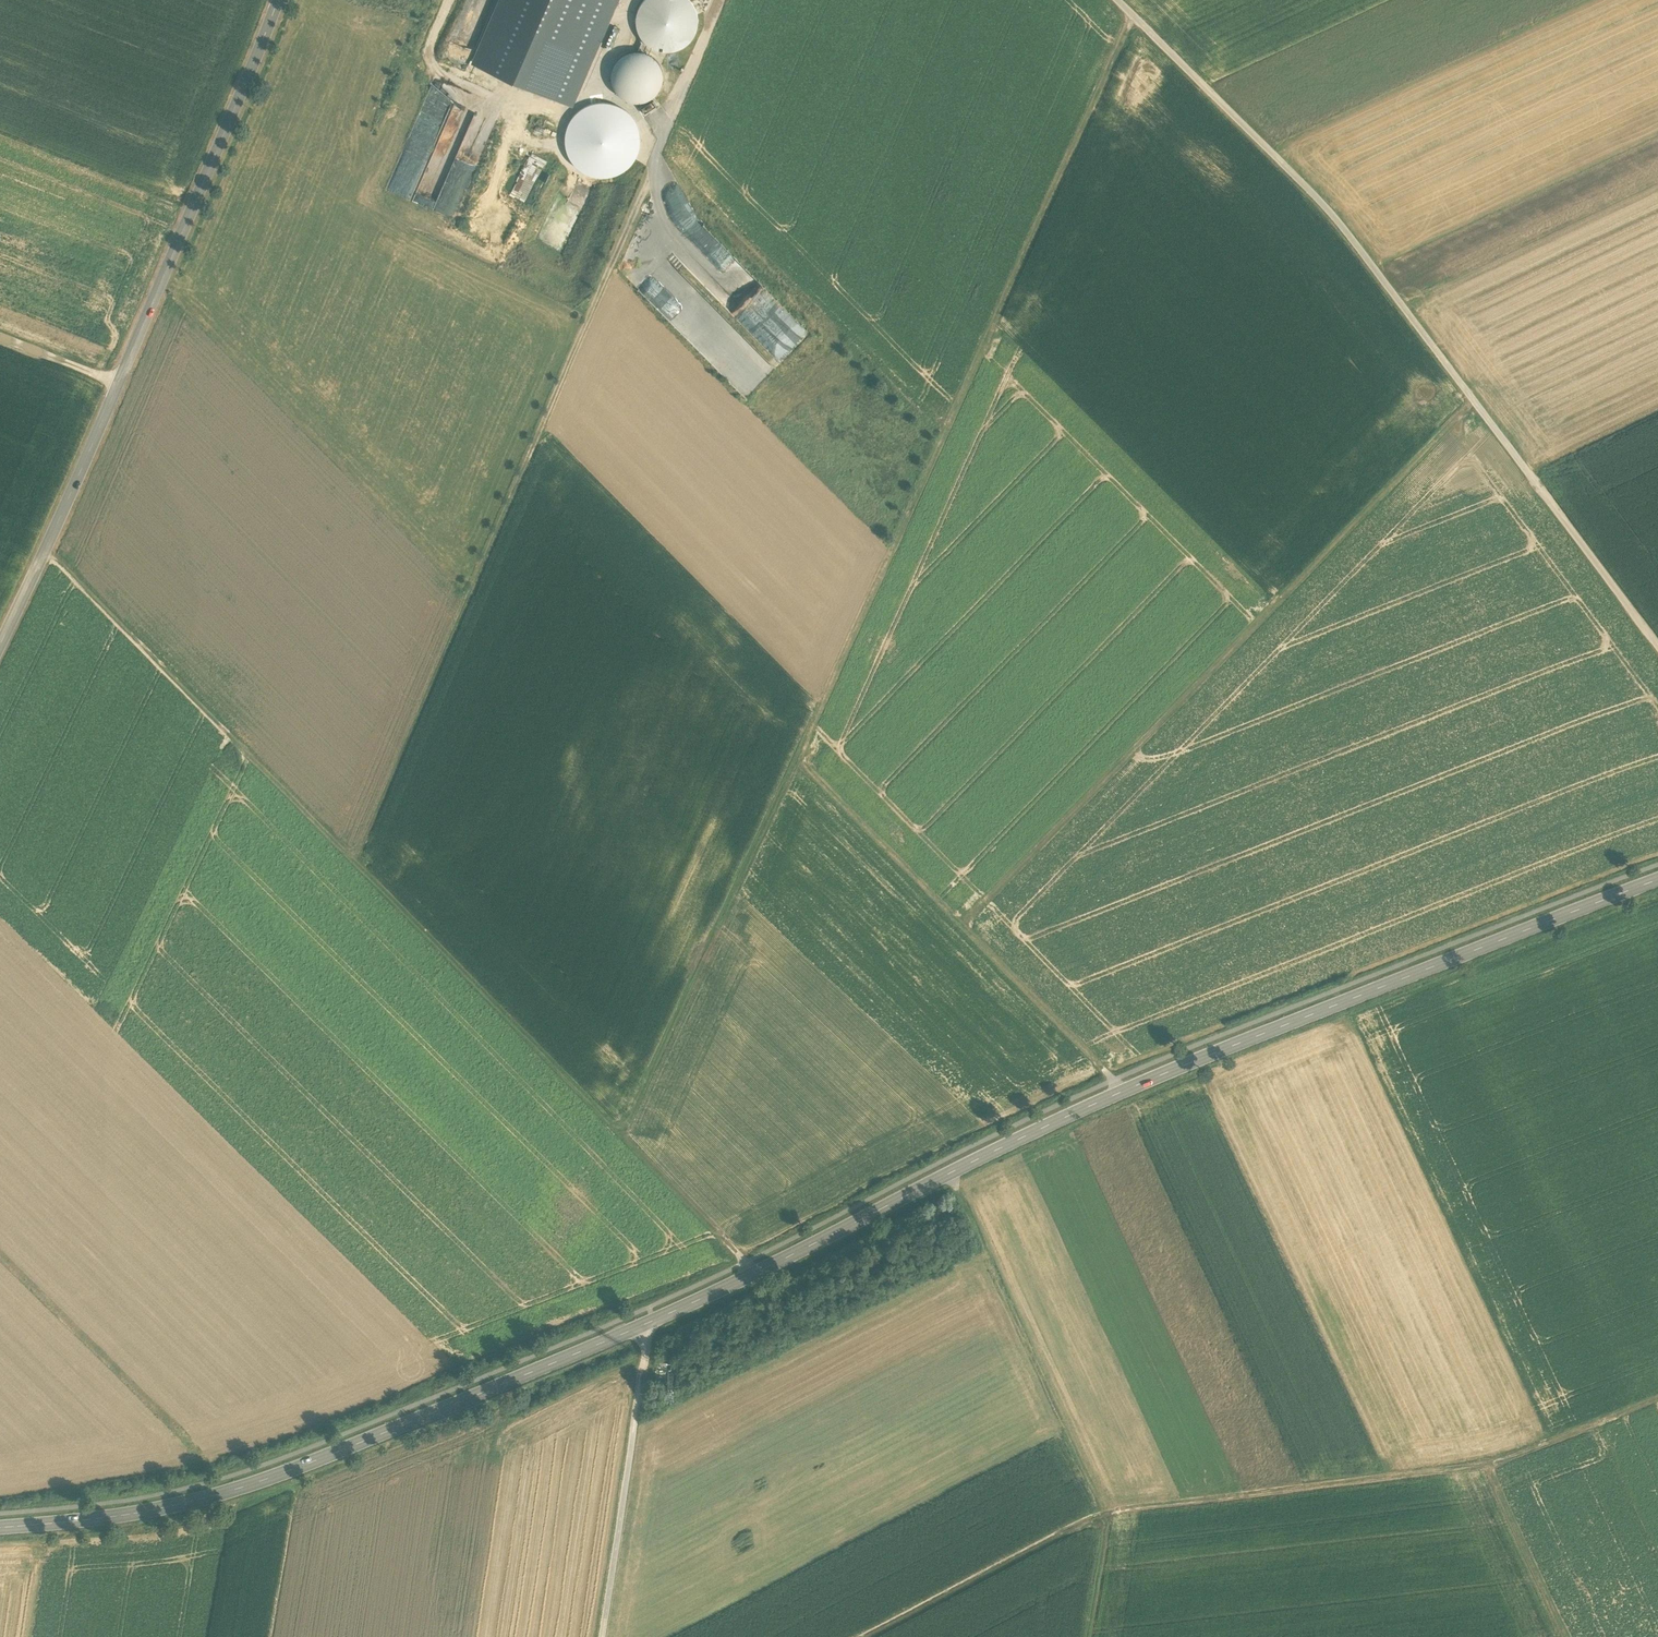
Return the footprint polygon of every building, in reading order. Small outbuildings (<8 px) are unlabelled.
[(478,58),(564,96),(607,0),(504,0),(478,58)] [(697,21),(695,9),(689,0),(644,0),(638,10),(636,21),(638,33),(645,43),(655,50),(667,52),(679,50),(689,43),(695,33),(697,21)] [(691,2),(693,5),(695,9),(696,11),(697,15),(706,11),(708,8),(704,0),(696,0),(691,2)] [(647,102),(653,98),(658,92),(661,85),(661,78),(660,71),(657,64),(652,59),(646,55),(639,53),(631,53),(624,56),(618,60),(614,65),(611,72),(610,79),(611,87),(614,93),(619,99),(626,102),(633,104),(640,104),(647,102)] [(425,106),(416,128),(478,153),(487,130),(425,106)] [(567,206),(583,212),(590,195),(574,189),(567,206)] [(678,267),(682,262),(673,254),(669,258),(678,267)] [(772,368),(809,331),(778,300),(748,330),(774,355),(766,362),(772,368)]
